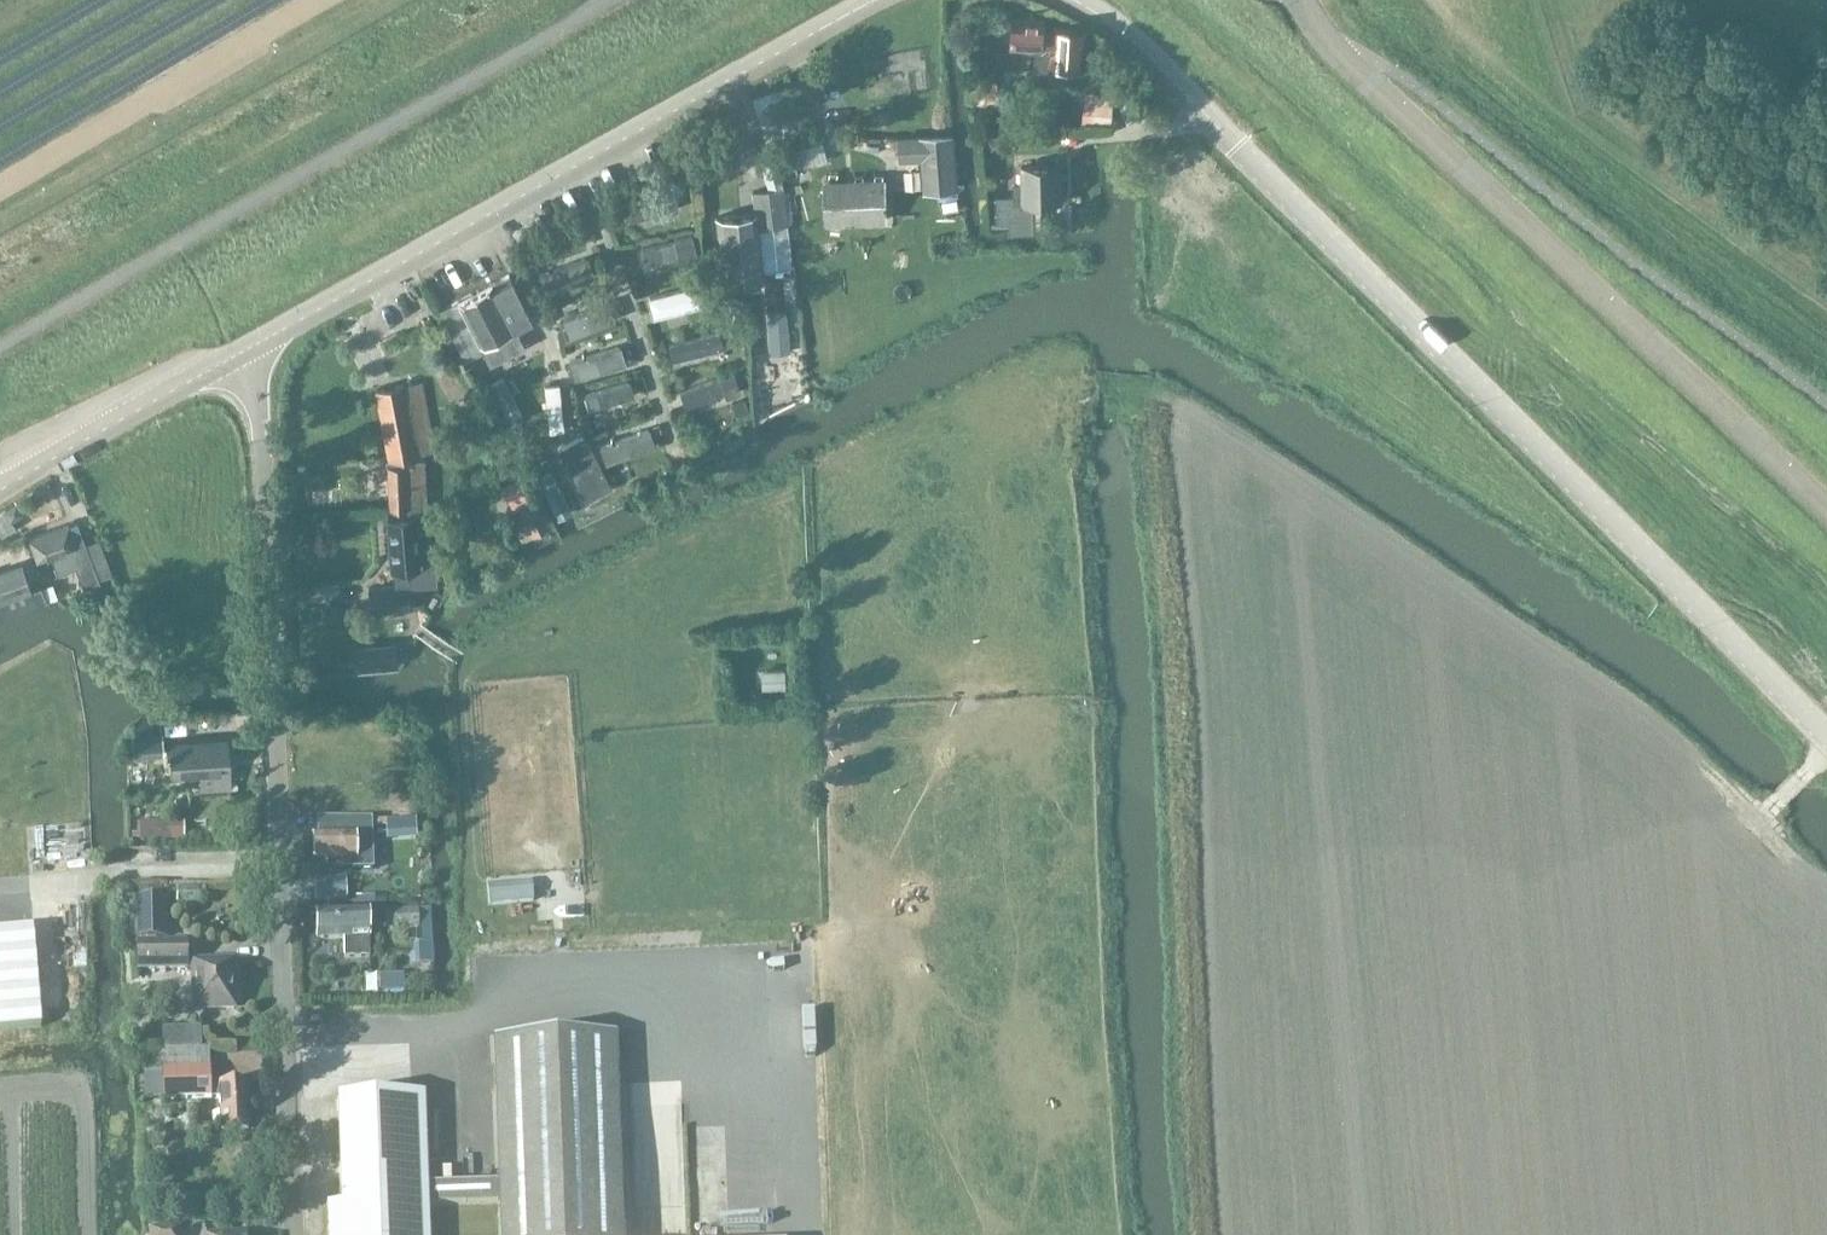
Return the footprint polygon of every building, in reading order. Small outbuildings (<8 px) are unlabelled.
[(1052,33),(1044,32),(1045,20),(1014,18),(1012,47),(1037,49),(1035,74),(1051,75),(1052,64),(1086,66),(1089,30),(1053,28),(1052,33)] [(1112,124),(1113,104),(1084,102),(1083,121),(1112,124)] [(956,135),(936,136),(900,138),(901,158),(921,157),(923,192),(959,190),(956,135)] [(823,146),(805,147),(806,163),(824,162),(823,146)] [(1040,201),(1062,200),(1061,163),(1022,165),(1022,182),(1014,182),(1014,192),(996,192),(996,219),(1009,219),(1010,232),(1034,231),(1033,201),(1040,201)] [(885,207),(888,207),(888,202),(885,203),(884,180),(826,182),(828,221),(886,219),(885,207)] [(722,260),(726,259),(728,284),(764,280),(758,229),(787,224),(783,187),(753,191),(755,214),(717,218),(722,260)] [(672,188),(620,199),(625,218),(675,207),(672,188)] [(939,222),(956,221),(954,196),(937,198),(939,222)] [(783,232),(763,233),(764,274),(785,274),(783,232)] [(675,242),(642,249),(645,264),(678,257),(678,260),(696,257),(692,235),(674,239),(675,242)] [(540,273),(547,293),(593,276),(586,256),(540,273)] [(489,365),(525,346),(514,326),(531,317),(509,274),(492,283),(492,282),(440,310),(465,359),(482,350),(489,365)] [(650,297),(655,317),(702,305),(697,285),(650,297)] [(560,320),(567,338),(613,321),(606,302),(560,320)] [(734,315),(731,326),(741,329),(744,318),(734,315)] [(670,344),(674,361),(723,348),(719,331),(670,344)] [(570,361),(576,379),(624,364),(619,346),(570,361)] [(687,406),(724,392),(726,397),(740,392),(733,373),(682,391),(687,406)] [(630,379),(582,394),(587,408),(635,394),(630,379)] [(422,382),(414,384),(414,383),(404,384),(376,390),(389,460),(390,460),(390,465),(388,465),(389,509),(420,507),(419,491),(425,490),(423,458),(423,456),(434,455),(422,382)] [(558,388),(542,389),(545,437),(561,436),(558,388)] [(744,399),(732,404),(736,415),(748,410),(744,399)] [(601,447),(607,463),(654,446),(648,430),(601,447)] [(584,501),(610,487),(583,436),(557,450),(584,501)] [(518,504),(519,507),(530,502),(528,499),(527,496),(532,494),(528,486),(523,476),(518,478),(508,483),(502,486),(506,496),(510,504),(517,501),(518,504)] [(522,540),(549,527),(535,499),(508,513),(522,540)] [(395,586),(367,589),(368,611),(409,608),(407,586),(437,584),(434,552),(431,553),(427,510),(408,511),(408,517),(387,518),(391,571),(394,571),(395,586)] [(97,542),(86,546),(77,523),(70,526),(69,524),(29,538),(37,561),(52,556),(58,573),(76,566),(84,587),(85,586),(88,597),(102,591),(98,581),(99,581),(98,577),(108,574),(97,542)] [(0,570),(0,602),(32,590),(21,562),(0,570)] [(200,788),(231,786),(228,740),(168,744),(169,751),(167,751),(167,758),(169,758),(170,775),(199,774),(200,788)] [(370,843),(369,817),(332,819),(333,835),(313,835),(314,860),(356,860),(356,844),(370,843)] [(172,821),(139,821),(139,842),(172,841),(172,821)] [(46,832),(28,832),(29,859),(47,859),(46,832)] [(532,886),(488,890),(489,907),(534,903),(532,886)] [(134,940),(168,939),(167,898),(134,898),(134,902),(126,902),(127,937),(134,937),(134,940)] [(417,910),(393,910),(394,930),(432,931),(431,910),(417,910)] [(369,911),(350,912),(316,913),(317,939),(344,938),(345,957),(370,957),(369,911)] [(69,912),(56,923),(68,938),(81,927),(69,912)] [(137,944),(138,969),(186,967),(186,943),(137,944)] [(41,1023),(35,944),(0,947),(0,1026),(41,1023)] [(49,948),(50,974),(75,973),(73,947),(49,948)] [(194,1009),(234,1007),(233,961),(193,962),(194,1009)] [(494,1038),(499,1182),(500,1200),(501,1234),(623,1234),(615,1034),(494,1038)] [(221,1129),(249,1128),(247,1082),(211,1083),(210,1068),(163,1069),(163,1099),(220,1097),(221,1129)] [(428,1203),(427,1184),(424,1095),(337,1098),(341,1206),(327,1206),(328,1234),(429,1234),(428,1203)] [(499,1182),(427,1184),(428,1203),(500,1200),(499,1182)]
